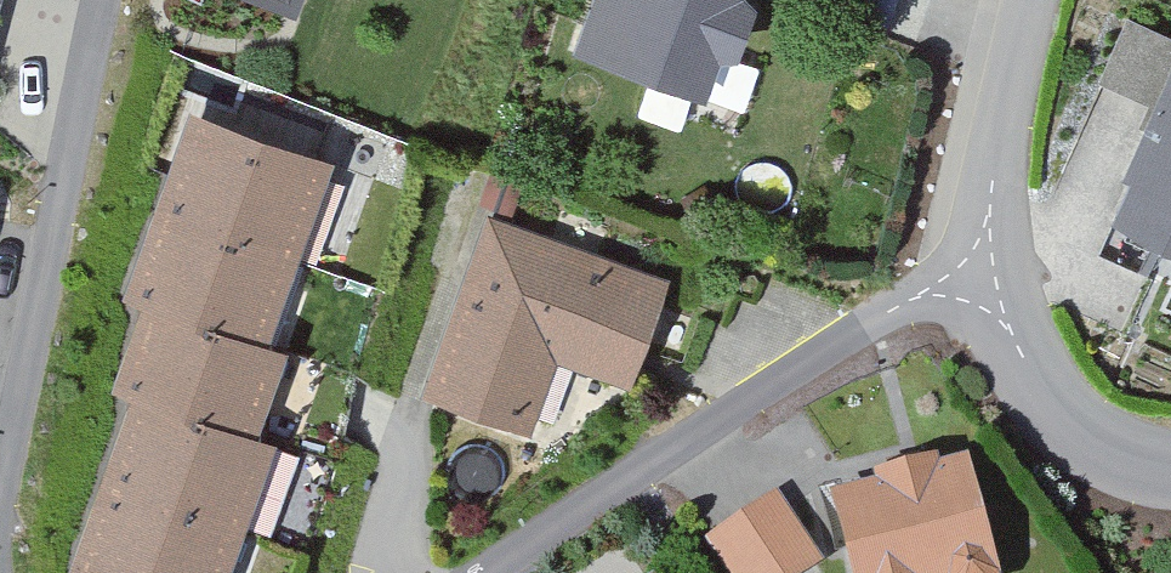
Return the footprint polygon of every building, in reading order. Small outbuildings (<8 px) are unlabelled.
[(585,44),(699,85),(713,48),(733,47),(747,9),(737,0),(601,0),(585,44)] [(1151,133),(1170,88),(1170,36),(1127,16),(1098,81),(1148,103),(1138,127),(1151,133)] [(1151,133),(1133,174),(1140,177),(1122,217),(1170,238),(1170,88),(1151,133)] [(169,212),(283,253),(314,166),(200,125),(169,212)] [(283,253),(169,212),(138,299),(157,306),(159,302),(253,336),(283,253)] [(650,288),(496,232),(441,386),(521,415),(547,341),(622,367),(650,288)] [(159,302),(157,306),(127,390),(146,397),(147,394),(242,428),(272,343),(253,336),(159,302)] [(147,394),(146,397),(116,481),(230,522),(261,435),(242,428),(147,394)] [(838,500),(857,572),(993,572),(964,466),(935,474),(924,468),(889,477),(883,488),(838,500)] [(116,481),(85,568),(100,572),(212,572),(230,522),(116,481)] [(775,500),(714,540),(736,572),(796,572),(815,560),(775,500)]
